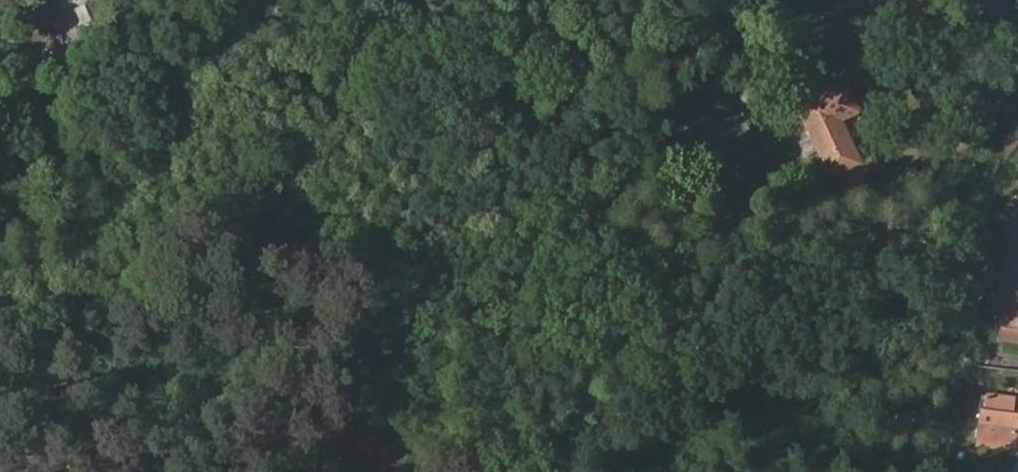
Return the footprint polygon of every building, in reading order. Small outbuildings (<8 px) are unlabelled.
[(859,163),(838,119),(856,110),(843,83),(797,105),(812,137),(818,150),(830,176),(859,163)] [(694,158),(749,138),(739,114),(686,133),(694,158)] [(818,150),(812,137),(799,143),(805,157),(818,150)] [(1012,202),(1007,234),(1012,235),(1000,299),(1004,300),(999,325),(1000,325),(1017,328),(1017,203),(1012,202)] [(1000,325),(997,341),(1017,344),(1017,328),(1000,325)] [(1013,448),(1017,415),(981,411),(977,443),(1013,448)]
